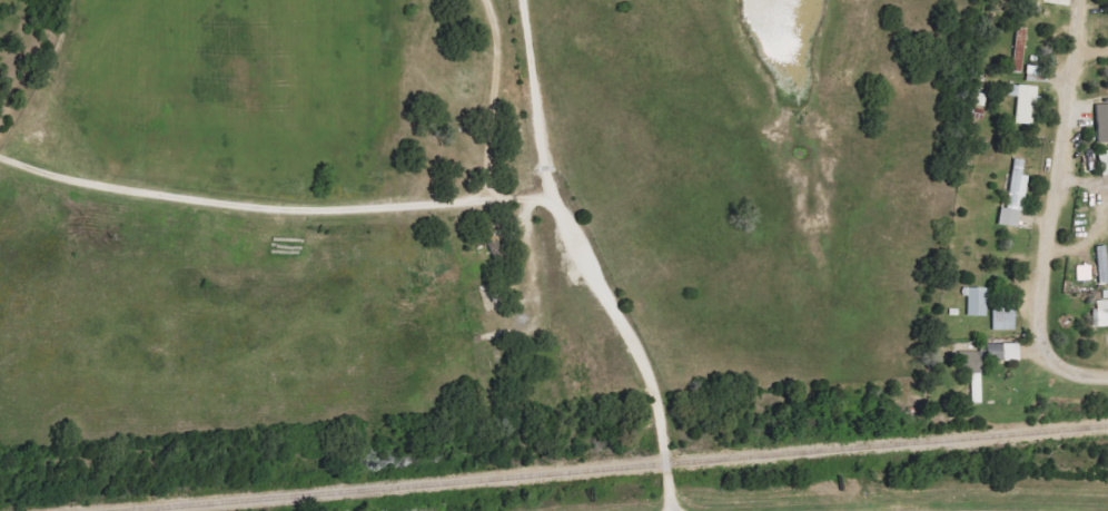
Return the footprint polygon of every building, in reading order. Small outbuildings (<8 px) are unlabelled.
[(1015,71),(1024,72),(1025,29),(1016,29),(1015,71)] [(1027,82),(1039,83),(1040,76),(1044,76),(1044,67),(1027,66),(1027,82)] [(1038,88),(1009,84),(1008,96),(1018,98),(1015,125),(1033,127),(1038,88)] [(1096,105),(1097,144),(1107,144),(1107,105),(1096,105)] [(1097,153),(1102,177),(1107,175),(1107,151),(1097,153)] [(1020,229),(1027,176),(1023,175),(1025,161),(1014,159),(1007,209),(1000,208),(998,226),(1020,229)] [(1107,284),(1107,269),(1105,246),(1096,248),(1100,285),(1107,284)] [(1091,266),(1077,266),(1077,282),(1092,281),(1091,266)] [(988,289),(963,288),(963,297),(969,297),(968,316),(987,317),(988,289)] [(1097,312),(1093,312),(1093,328),(1107,327),(1107,301),(1097,301),(1097,312)] [(993,331),(1015,331),(1016,309),(993,309),(993,331)] [(987,344),(987,362),(1020,361),(1019,343),(987,344)] [(959,352),(960,373),(981,372),(981,351),(959,352)]
